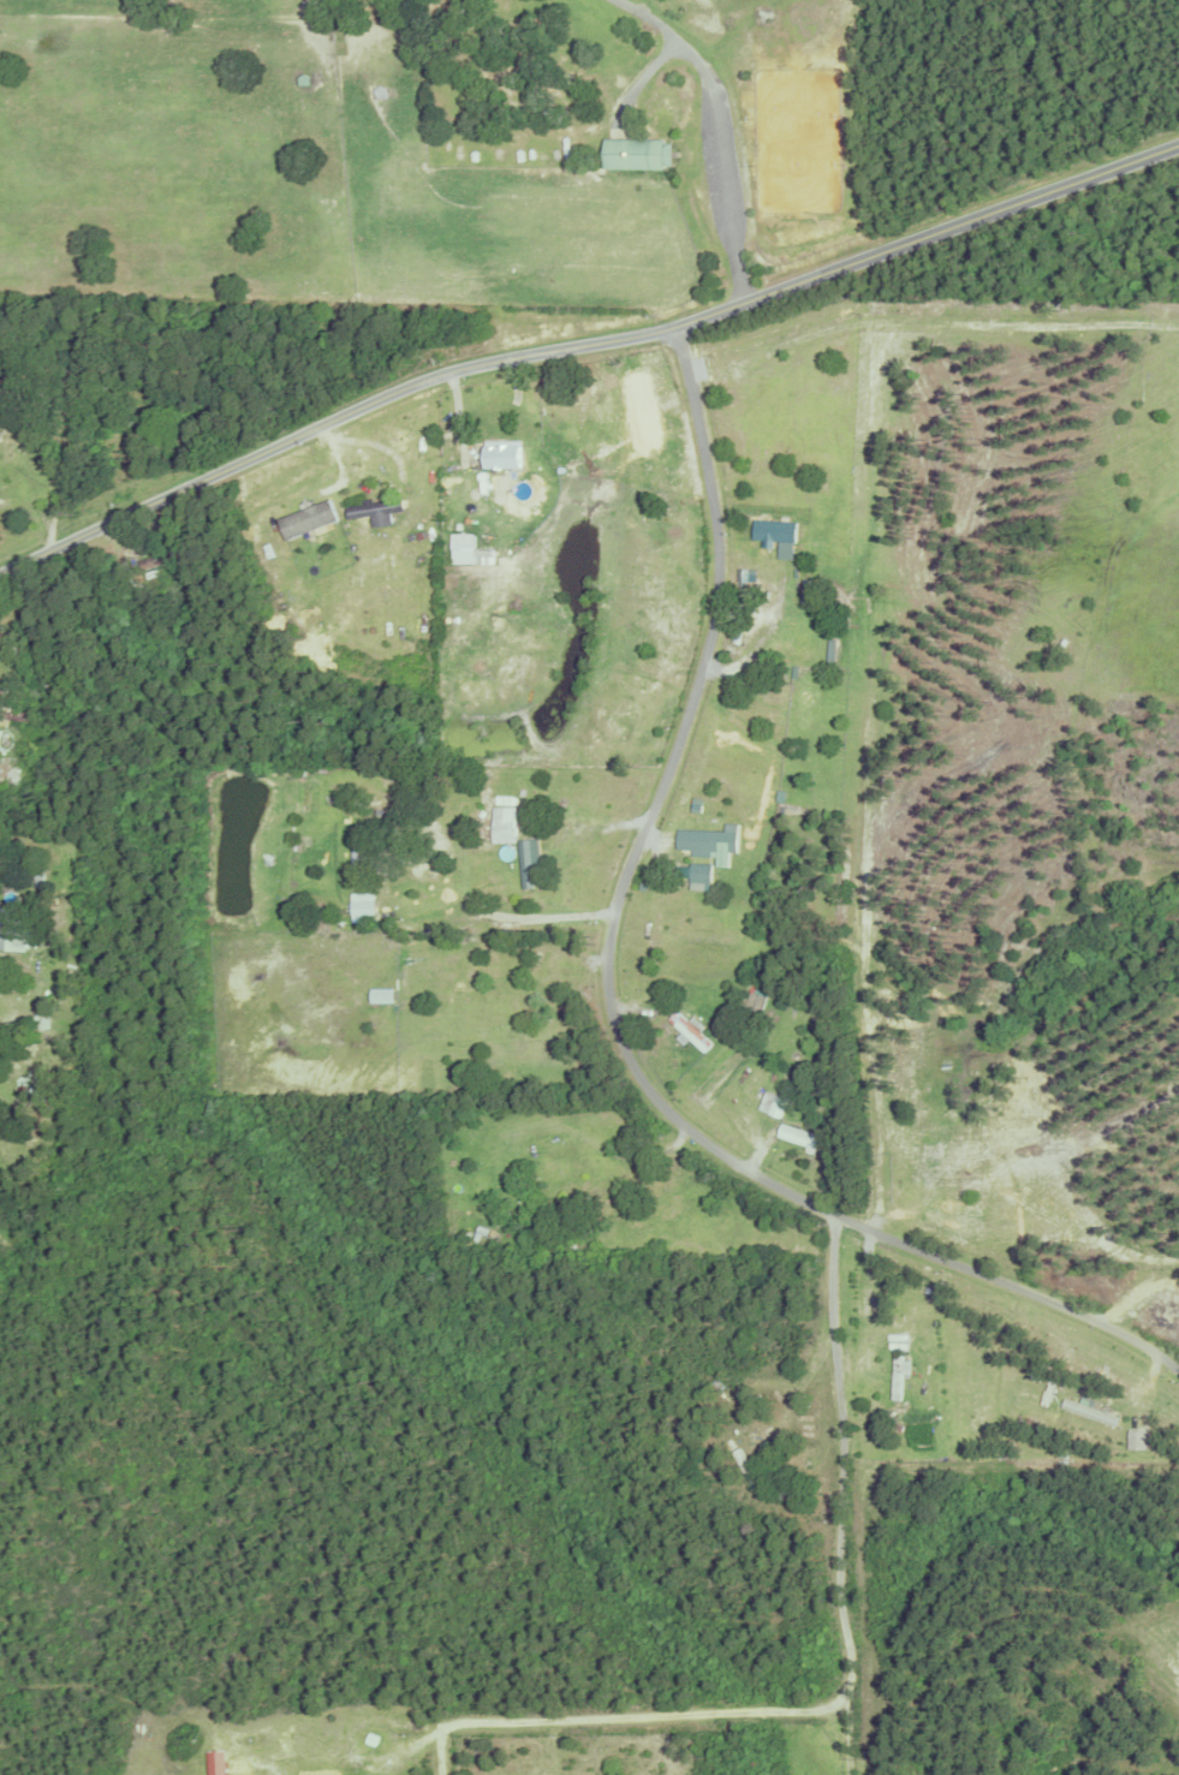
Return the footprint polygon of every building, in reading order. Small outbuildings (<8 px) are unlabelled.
[(605,139),(604,168),(671,170),(672,141),(605,139)] [(95,430),(95,421),(106,421),(106,430),(95,430)] [(484,467),(484,446),(496,446),(496,443),(507,443),(507,445),(519,445),(519,467),(484,467)] [(403,498),(404,510),(391,512),(392,523),(375,525),(374,516),(347,519),(346,506),(362,504),(361,499),(371,498),(373,501),(403,498)] [(338,521),(330,500),(279,519),(287,541),(338,521)] [(798,523),(756,521),(755,541),(764,541),(763,548),(779,549),(779,560),(797,561),(798,523)] [(474,532),(474,548),(472,548),(472,562),(451,561),(451,548),(449,548),(449,532),(460,532),(460,530),(463,530),(463,532),(474,532)] [(139,559),(185,544),(187,553),(142,568),(139,559)] [(794,653),(797,633),(803,633),(800,654),(794,653)] [(37,720),(0,718),(0,701),(12,702),(12,710),(38,711),(37,720)] [(526,805),(512,806),(512,798),(507,798),(507,788),(526,787),(528,798),(525,798),(526,805)] [(519,844),(518,808),(494,808),(495,844),(519,844)] [(339,824),(339,816),(380,820),(379,828),(339,824)] [(728,852),(727,866),(715,866),(715,857),(691,856),(691,850),(675,848),(677,828),(724,830),(725,822),(739,822),(737,852),(728,852)] [(353,889),(353,833),(364,833),(364,889),(353,889)] [(524,888),(522,850),(518,850),(518,839),(530,839),(534,887),(524,888)] [(709,883),(709,891),(690,888),(690,863),(713,863),(713,883),(709,883)] [(35,881),(35,870),(44,870),(44,881),(35,881)] [(415,904),(416,898),(436,900),(435,906),(415,904)] [(25,951),(0,949),(0,916),(28,917),(25,951)] [(711,1044),(704,1053),(689,1038),(683,1046),(674,1037),(680,1031),(680,1030),(668,1019),(677,1011),(687,1021),(693,1017),(703,1026),(699,1031),(711,1044)] [(787,1101),(779,1119),(766,1113),(774,1094),(776,1096),(781,1085),(788,1088),(784,1100),(787,1101)] [(817,1150),(816,1155),(805,1151),(806,1146),(776,1137),(781,1124),(830,1139),(827,1152),(817,1150)] [(522,1231),(526,1221),(552,1234),(547,1244),(522,1231)] [(891,1401),(893,1356),(901,1357),(899,1401),(891,1401)] [(1147,1430),(1128,1430),(1127,1450),(1147,1451),(1147,1430)] [(731,1453),(738,1448),(763,1488),(756,1491),(731,1453)] [(363,1739),(368,1729),(377,1733),(373,1743),(363,1739)] [(227,1751),(208,1751),(209,1774),(227,1774),(227,1751)]
